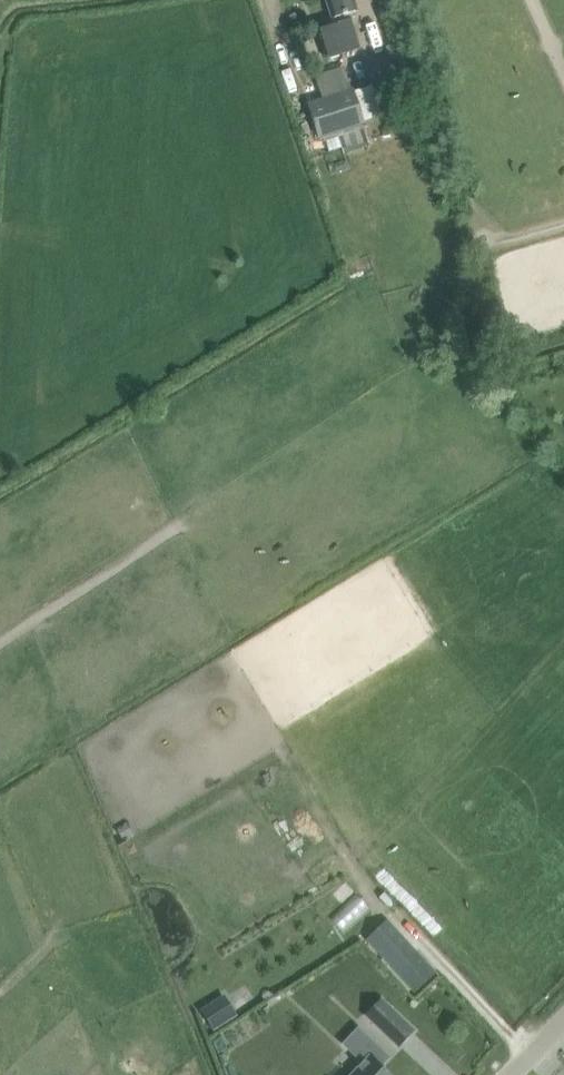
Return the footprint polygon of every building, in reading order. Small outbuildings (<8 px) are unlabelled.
[(327,1),(334,23),(317,29),(326,59),(360,48),(349,14),(357,12),(353,0),(327,0),(327,1)] [(357,93),(312,107),(323,143),(368,128),(357,93)] [(385,923),(367,940),(391,966),(409,950),(385,923)] [(225,999),(204,1012),(214,1029),(235,1016),(225,999)] [(366,1016),(399,1046),(414,1030),(381,1000),(366,1016)] [(379,1067),(388,1057),(358,1029),(344,1044),(363,1063),(352,1074),(388,1074),(379,1067)]
